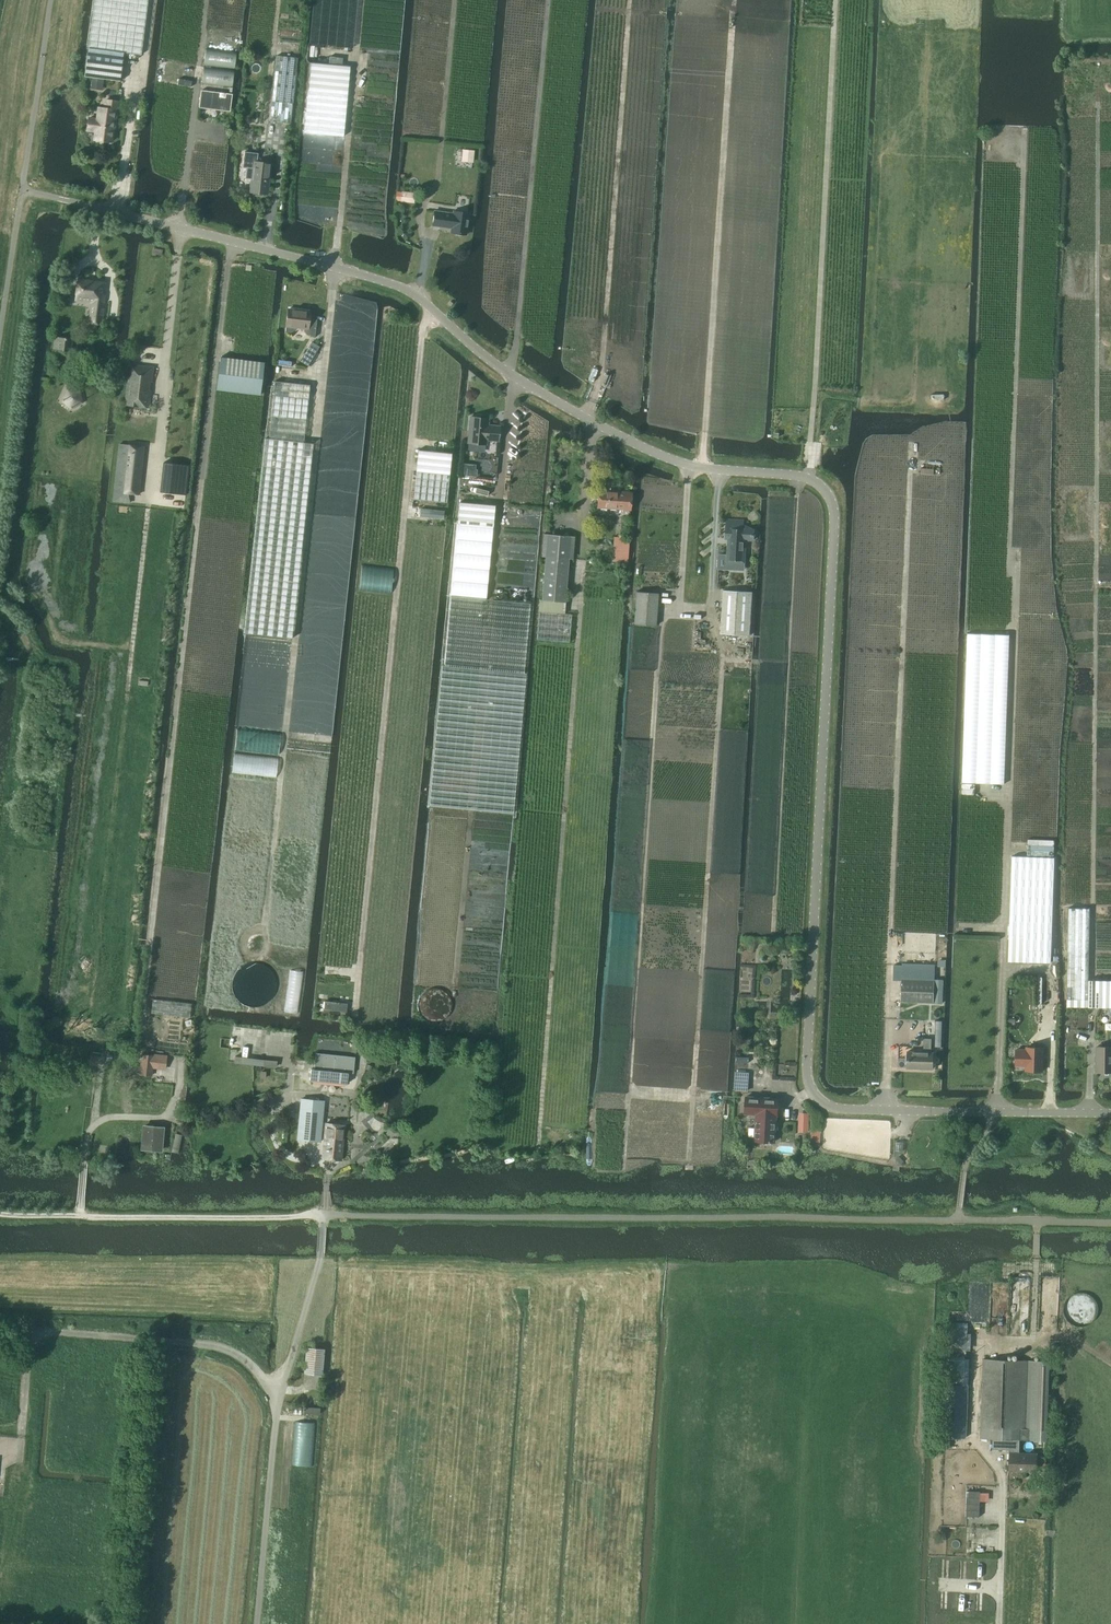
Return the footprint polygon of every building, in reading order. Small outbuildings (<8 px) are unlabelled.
[(86,46),(141,54),(148,0),(91,0),(86,46)] [(84,76),(120,81),(124,53),(87,48),(84,76)] [(235,67),(237,52),(206,48),(204,64),(235,67)] [(295,57),(273,55),(267,121),(289,122),(295,57)] [(304,132),(343,136),(350,66),(311,62),(304,132)] [(202,83),(232,86),(234,70),(204,67),(202,83)] [(177,85),(191,87),(192,81),(178,79),(177,85)] [(203,97),(197,96),(197,102),(200,102),(199,110),(226,113),(228,100),(217,99),(218,90),(205,88),(203,97)] [(86,132),(94,133),(93,141),(95,142),(96,143),(100,144),(101,142),(109,143),(112,122),(113,122),(115,103),(103,101),(103,110),(97,109),(95,121),(87,120),(86,132)] [(238,142),(247,143),(248,134),(239,133),(238,142)] [(473,151),(462,150),(461,161),(472,162),(473,151)] [(265,195),(269,164),(257,163),(258,157),(245,155),(243,170),(244,171),(243,180),(249,180),(248,193),(265,195)] [(460,196),(472,197),(473,185),(461,184),(460,196)] [(400,202),(414,203),(415,193),(402,191),(400,202)] [(449,233),(453,234),(454,235),(459,236),(460,235),(464,235),(467,214),(452,212),(451,214),(432,212),(430,226),(449,229),(449,233)] [(90,318),(93,318),(92,325),(101,326),(106,284),(77,281),(74,302),(91,304),(90,318)] [(308,322),(309,312),(287,309),(285,332),(290,333),(295,329),(295,327),(303,328),(303,330),(307,335),(314,336),(316,322),(308,322)] [(53,351),(70,353),(72,340),(54,338),(53,351)] [(308,347),(316,352),(320,346),(312,342),(308,347)] [(300,361),(308,366),(312,360),(304,355),(300,361)] [(260,395),(260,394),(264,362),(242,359),(220,357),(216,389),(217,389),(260,395)] [(124,406),(148,409),(153,368),(144,367),(129,366),(124,406)] [(274,381),(273,395),(308,399),(309,385),(274,381)] [(308,399),(273,395),(269,438),(266,438),(244,633),(292,638),(313,443),(304,442),(308,399)] [(489,425),(489,418),(483,418),(481,416),(479,415),(477,416),(476,416),(468,416),(466,443),(486,445),(487,441),(499,442),(500,426),(489,425)] [(144,446),(120,443),(118,460),(121,460),(120,476),(116,475),(113,500),(130,502),(131,493),(139,494),(139,492),(138,492),(143,448),(144,448),(144,446)] [(451,453),(418,450),(413,499),(447,502),(451,453)] [(164,462),(160,491),(185,494),(186,494),(190,465),(173,463),(164,462)] [(597,507),(623,509),(630,509),(631,493),(598,490),(597,507)] [(458,523),(493,526),(494,505),(460,502),(458,523)] [(421,508),(420,516),(443,519),(444,510),(421,508)] [(727,561),(743,562),(745,539),(753,540),(753,536),(754,536),(755,534),(753,534),(753,530),(742,524),(742,520),(726,520),(725,538),(728,538),(727,561)] [(546,556),(542,599),(540,598),(536,639),(569,642),(571,613),(564,612),(568,558),(572,558),(574,535),(543,533),(542,555),(546,556)] [(613,561),(626,562),(628,537),(615,536),(613,561)] [(358,589),(391,594),(394,569),(362,565),(358,589)] [(720,633),(749,635),(751,591),(723,590),(720,633)] [(633,624),(655,626),(657,593),(635,591),(633,624)] [(443,665),(430,805),(514,813),(526,673),(524,672),(530,603),(451,596),(445,665),(443,665)] [(967,633),(962,782),(1004,783),(1010,634),(967,633)] [(1054,858),(1012,856),(1009,936),(1022,937),(1022,961),(1050,962),(1054,858)] [(1067,953),(1088,954),(1089,908),(1068,907),(1067,953)] [(1007,961),(1022,961),(1022,937),(1009,936),(1007,961)] [(1067,953),(1066,1006),(1110,1007),(1110,980),(1088,980),(1088,954),(1067,953)] [(275,986),(275,985),(275,981),(274,977),(272,973),(270,970),(265,966),(261,965),(257,963),(254,963),(250,963),(245,965),(242,966),(238,969),(236,972),(233,977),(232,981),(231,985),(232,989),(233,994),(235,998),(237,1000),(241,1004),(244,1005),(248,1007),(252,1007),(257,1007),(261,1006),(265,1004),(269,1001),(272,998),(274,994),(275,989),(275,986)] [(901,1001),(913,1002),(934,1002),(934,980),(901,979),(901,1001)] [(935,980),(934,1004),(942,1004),(943,980),(935,980)] [(452,1005),(451,1001),(450,998),(449,995),(447,993),(444,990),(441,989),(438,988),(435,988),(432,988),(429,989),(426,990),(423,992),(421,994),(419,998),(418,1001),(418,1004),(418,1008),(419,1011),(421,1014),(422,1016),(425,1019),(427,1020),(430,1021),(434,1022),(437,1022),(441,1021),(444,1019),(447,1017),(449,1014),(451,1011),(451,1008),(452,1005)] [(151,1013),(190,1018),(190,1017),(192,1003),(153,999),(151,1013)] [(931,1052),(931,1038),(924,1038),(923,1051),(908,1051),(907,1068),(932,1068),(933,1052),(931,1052)] [(140,1073),(161,1075),(164,1055),(154,1054),(155,1046),(137,1044),(137,1052),(142,1053),(140,1073)] [(1110,1071),(1110,1046),(1097,1046),(1096,1071),(1110,1071)] [(1043,1047),(1026,1047),(1026,1050),(1016,1050),(1016,1061),(1026,1061),(1026,1070),(1043,1070),(1043,1047)] [(310,1079),(347,1083),(348,1072),(354,1073),(356,1057),(317,1052),(315,1069),(312,1068),(310,1079)] [(234,1061),(275,1066),(276,1060),(235,1055),(234,1061)] [(91,1056),(90,1064),(100,1066),(101,1058),(91,1056)] [(736,1090),(747,1091),(747,1072),(736,1072),(736,1090)] [(755,1140),(775,1141),(776,1115),(777,1115),(778,1098),(746,1096),(745,1113),(757,1114),(756,1127),(750,1127),(750,1136),(755,1136),(755,1140)] [(298,1139),(320,1140),(324,1100),(301,1098),(298,1139)] [(798,1132),(808,1133),(809,1113),(799,1112),(798,1132)] [(323,1157),(342,1159),(345,1123),(326,1122),(324,1142),(323,1151),(323,1157)] [(140,1150),(162,1152),(164,1127),(143,1124),(140,1150)] [(967,1324),(949,1324),(948,1354),(966,1354),(967,1324)] [(304,1373),(322,1374),(324,1348),(307,1346),(304,1373)] [(983,1359),(981,1437),(993,1438),(992,1448),(1010,1449),(1010,1451),(1009,1451),(1009,1470),(1009,1469),(1036,1470),(1036,1471),(1037,1471),(1038,1452),(1019,1452),(1020,1439),(1024,1439),(1046,1439),(1049,1361),(983,1359)] [(980,1491),(967,1491),(966,1516),(979,1516),(980,1491)]
